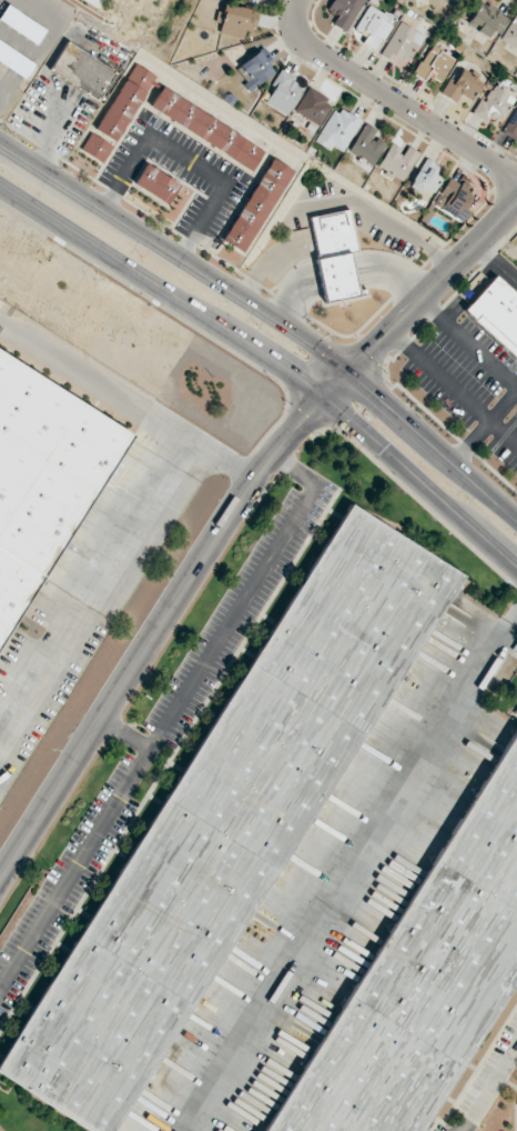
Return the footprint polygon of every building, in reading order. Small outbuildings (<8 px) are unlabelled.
[(95,9),(82,0),(102,0),(95,9)] [(332,24),(346,32),(363,0),(333,0),(327,11),(337,16),(332,24)] [(487,36),(491,30),(497,33),(507,17),(481,1),(467,24),(487,36)] [(37,44),(0,21),(0,14),(7,4),(45,30),(37,44)] [(219,32),(243,38),(245,28),(253,30),(258,12),(223,4),(221,13),(217,12),(215,22),(221,24),(219,32)] [(362,42),(379,49),(393,16),(366,5),(356,30),(366,34),(362,42)] [(516,11),(500,40),(516,50),(516,12),(516,11)] [(423,35),(399,21),(380,54),(404,68),(423,35)] [(24,79),(0,63),(0,41),(34,64),(24,79)] [(115,72),(97,101),(48,70),(65,41),(115,72)] [(439,82),(454,59),(431,44),(413,73),(426,82),(430,76),(439,82)] [(248,91),(277,71),(261,49),(239,64),(249,79),(242,84),(248,91)] [(94,129),(116,142),(156,76),(134,62),(94,129)] [(449,78),(440,94),(455,102),(460,94),(471,100),(481,82),(460,70),(454,80),(449,78)] [(264,104),(289,115),(303,82),(279,71),(264,104)] [(513,96),(489,85),(475,116),(499,127),(513,96)] [(162,87),(263,151),(251,171),(149,106),(162,87)] [(294,112),(320,125),(332,100),(307,87),(294,112)] [(501,131),(515,140),(516,136),(516,105),(501,131)] [(342,153),(360,121),(335,106),(314,141),(330,151),(333,147),(342,153)] [(376,129),(364,123),(347,152),(372,166),(385,144),(372,137),(376,129)] [(80,149),(102,162),(112,146),(90,132),(80,149)] [(405,180),(417,151),(404,146),(403,149),(389,143),(378,169),(405,180)] [(293,171),(242,253),(221,241),(272,158),(293,171)] [(408,186),(419,193),(422,187),(432,193),(441,178),(434,174),(438,166),(424,158),(408,186)] [(145,163),(180,186),(168,206),(133,183),(145,163)] [(465,210),(474,189),(447,176),(433,207),(464,221),(468,211),(465,210)] [(308,218),(316,256),(314,256),(325,304),(367,296),(366,290),(358,291),(349,253),(357,252),(348,209),(308,218)] [(496,276),(516,295),(516,359),(464,311),(496,276)] [(129,434),(0,637),(0,352),(129,434)] [(464,575),(114,1130),(89,1130),(0,1075),(0,1060),(351,504),(464,575)] [(516,980),(421,1130),(264,1130),(516,732),(516,980)]
